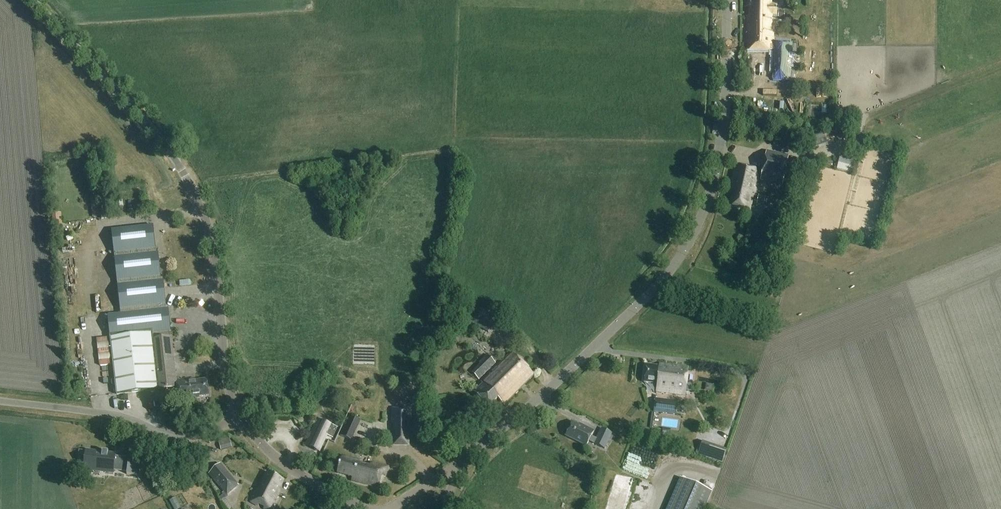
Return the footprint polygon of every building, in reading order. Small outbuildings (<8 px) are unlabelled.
[(770,3),(751,2),(750,18),(747,18),(746,51),(774,52),(773,80),(790,81),(792,43),(775,42),(774,46),(772,46),(773,15),(777,15),(777,5),(770,5),(770,3)] [(805,138),(810,152),(828,146),(823,132),(805,138)] [(783,185),(789,156),(767,151),(761,180),(783,185)] [(840,155),(839,163),(854,166),(855,159),(840,155)] [(760,171),(736,166),(730,193),(733,194),(730,206),(750,210),(753,196),(754,196),(760,171)] [(794,170),(792,183),(800,185),(803,171),(794,170)] [(61,214),(52,215),(53,223),(59,223),(59,218),(62,218),(61,214)] [(156,254),(153,225),(111,230),(121,315),(107,316),(116,395),(177,388),(178,400),(199,398),(199,396),(208,395),(207,380),(196,381),(195,379),(190,380),(190,379),(176,380),(171,336),(169,337),(169,332),(171,331),(168,309),(166,309),(163,281),(161,281),(158,253),(156,254)] [(478,311),(471,323),(488,333),(495,320),(478,311)] [(534,376),(512,354),(482,385),(483,386),(475,394),(489,409),(498,400),(504,406),(534,376)] [(487,355),(470,371),(479,380),(496,364),(487,355)] [(689,368),(659,364),(659,366),(647,365),(644,383),(657,384),(656,392),(685,396),(689,368)] [(677,415),(678,403),(655,400),(654,412),(677,415)] [(391,408),(391,424),(393,424),(393,446),(409,446),(409,430),(411,430),(411,408),(404,408),(403,410),(399,410),(399,408),(391,408)] [(340,435),(352,441),(361,421),(349,415),(340,435)] [(337,428),(317,419),(305,446),(319,452),(327,436),(332,439),(337,428)] [(592,432),(572,422),(565,437),(586,447),(588,441),(604,449),(611,435),(600,429),(595,439),(589,437),(592,432)] [(229,438),(218,441),(221,451),(232,448),(229,438)] [(706,458),(707,456),(711,444),(702,441),(698,455),(706,458)] [(115,457),(115,455),(108,454),(108,453),(102,452),(102,453),(86,451),(84,470),(93,471),(94,467),(105,468),(105,472),(113,473),(114,471),(115,457)] [(127,473),(127,475),(137,476),(139,458),(129,456),(129,458),(127,473)] [(341,456),(337,475),(352,479),(351,482),(378,489),(382,476),(386,477),(389,468),(371,463),(370,466),(360,463),(361,461),(341,456)] [(237,485),(220,465),(210,474),(226,494),(237,485)] [(267,473),(259,491),(257,490),(251,503),(258,506),(259,504),(265,507),(264,508),(265,508),(274,508),(278,500),(277,499),(280,493),(278,492),(284,481),(267,473)] [(630,478),(614,476),(609,508),(626,508),(630,478)] [(667,508),(705,508),(713,492),(680,478),(667,508)] [(174,508),(175,508),(181,507),(177,496),(170,498),(174,508)]
